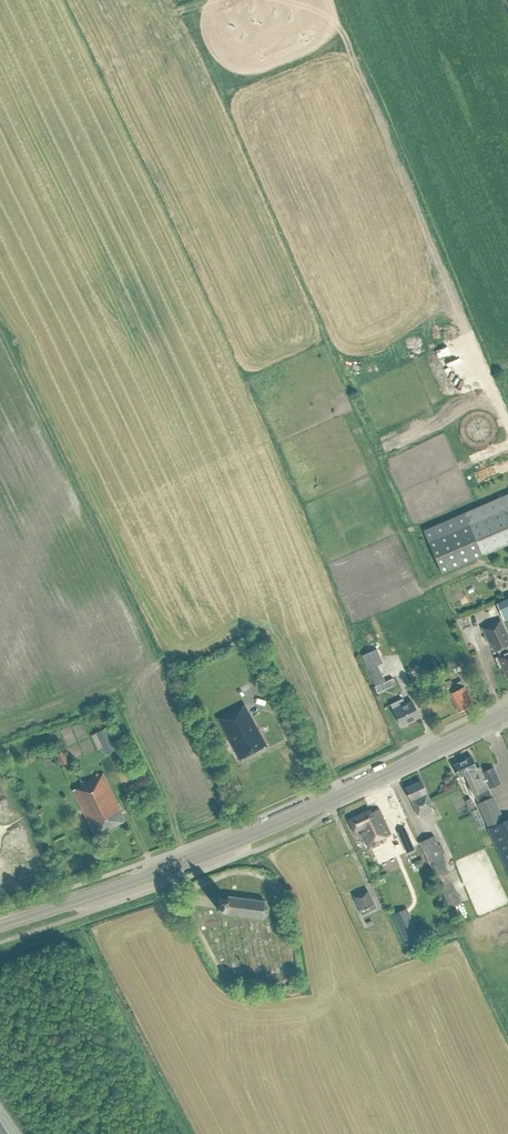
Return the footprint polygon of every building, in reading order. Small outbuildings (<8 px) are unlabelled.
[(507,544),(507,493),(423,530),(442,573),(507,544)] [(498,565),(484,571),(486,577),(501,572),(498,565)] [(504,619),(507,617),(507,598),(497,603),(504,619)] [(501,621),(483,629),(490,645),(492,644),(495,651),(500,649),(503,655),(496,658),(500,666),(502,665),(507,677),(507,636),(501,621)] [(377,648),(364,654),(361,655),(368,669),(378,665),(383,662),(377,648)] [(378,665),(368,669),(375,686),(385,681),(378,665)] [(451,667),(444,670),(435,674),(439,682),(454,675),(451,667)] [(256,678),(258,684),(268,680),(265,674),(256,678)] [(455,689),(453,684),(450,679),(443,682),(458,711),(473,704),(464,685),(455,689)] [(216,692),(222,704),(239,694),(233,683),(216,692)] [(401,725),(419,716),(412,701),(405,704),(402,698),(390,704),(394,710),(393,710),(401,725)] [(239,760),(266,745),(244,703),(217,718),(239,760)] [(95,732),(95,733),(90,735),(97,749),(102,747),(105,754),(116,749),(106,727),(95,732)] [(56,754),(61,765),(68,762),(62,751),(56,754)] [(21,761),(24,765),(39,758),(37,754),(21,761)] [(471,756),(453,765),(459,777),(465,774),(474,794),(478,803),(507,871),(507,819),(504,821),(493,796),(492,796),(488,788),(500,783),(493,767),(482,772),(479,766),(477,768),(471,756)] [(125,820),(103,773),(81,783),(82,785),(73,790),(95,835),(125,820)] [(420,780),(405,788),(411,800),(419,817),(434,810),(426,793),(420,780)] [(371,812),(370,809),(348,819),(354,831),(358,829),(368,849),(385,841),(383,838),(390,834),(378,808),(371,812)] [(406,853),(414,849),(408,835),(400,838),(406,853)] [(429,865),(437,861),(444,858),(434,835),(419,842),(429,865)] [(412,862),(414,866),(418,867),(424,865),(421,858),(412,862)] [(441,872),(437,861),(429,865),(434,876),(441,873),(441,872)] [(441,873),(434,876),(439,885),(445,882),(441,873)] [(451,879),(445,882),(439,885),(438,885),(446,902),(459,897),(451,879)] [(376,908),(368,891),(354,897),(362,914),(376,908)] [(265,901),(228,896),(228,899),(218,897),(216,908),(226,910),(225,913),(262,918),(268,913),(269,907),(265,901)] [(406,907),(397,911),(392,914),(406,946),(420,940),(406,907)] [(284,920),(278,921),(280,932),(287,931),(284,920)]
